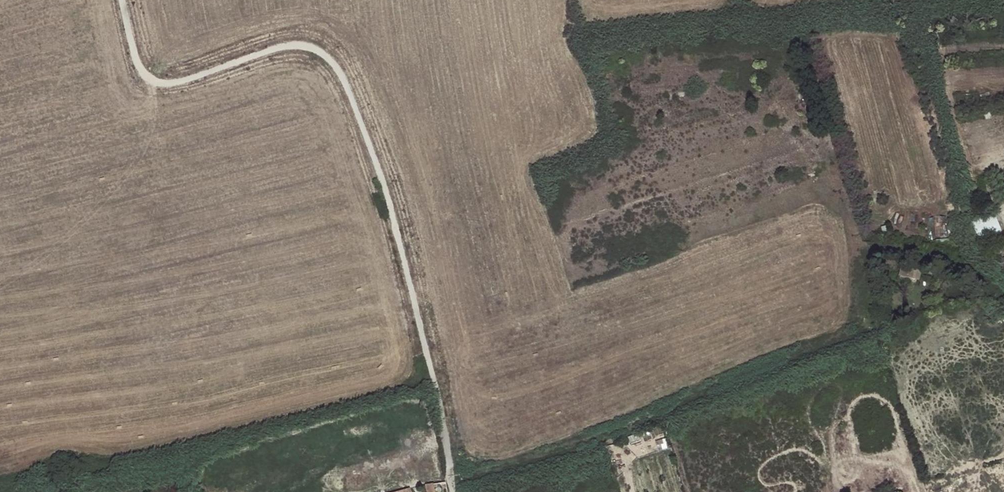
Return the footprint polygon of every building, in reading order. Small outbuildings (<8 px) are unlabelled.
[(979,239),(1002,230),(994,210),(971,218),(979,239)] [(919,269),(905,266),(903,275),(917,278),(919,269)]
